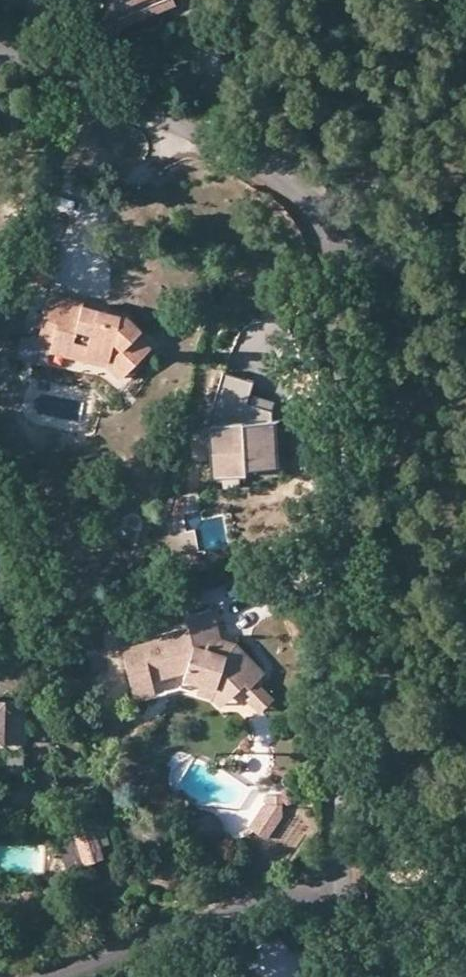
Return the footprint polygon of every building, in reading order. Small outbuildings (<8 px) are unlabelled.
[(107,4),(100,23),(117,30),(123,12),(128,10),(125,1),(127,0),(105,0),(107,4)] [(123,12),(117,30),(125,33),(130,19),(170,0),(127,0),(125,1),(128,10),(123,12)] [(79,313),(81,302),(82,300),(49,292),(38,336),(50,340),(48,352),(67,357),(71,351),(107,361),(122,374),(150,345),(136,332),(129,338),(118,324),(79,313)] [(127,314),(81,302),(79,313),(118,324),(129,338),(136,332),(139,328),(127,314)] [(71,351),(67,357),(104,367),(117,379),(122,374),(107,361),(71,351)] [(226,375),(209,421),(213,479),(247,478),(247,470),(246,463),(280,462),(275,418),(271,418),(272,414),(245,405),(248,394),(252,384),(226,375)] [(245,405),(272,414),(276,403),(248,394),(245,405)] [(246,463),(247,470),(280,469),(280,462),(246,463)] [(210,634),(218,633),(208,604),(184,609),(185,621),(159,628),(160,631),(120,642),(132,693),(153,688),(151,673),(182,665),(181,673),(197,678),(214,682),(217,674),(230,690),(240,682),(244,679),(248,683),(254,678),(263,670),(242,644),(234,650),(212,643),(210,634)] [(237,639),(218,633),(210,634),(212,643),(234,650),(242,644),(237,639)] [(214,682),(197,678),(194,686),(209,691),(217,700),(230,690),(217,674),(214,682)] [(269,697),(254,678),(248,683),(244,679),(240,682),(249,691),(245,695),(256,708),(269,697)] [(0,698),(0,740),(19,741),(21,699),(0,698)] [(24,753),(6,753),(5,772),(24,774),(24,753)] [(251,814),(265,820),(268,810),(254,806),(251,814)] [(252,846),(265,820),(251,814),(238,836),(252,846)] [(92,828),(75,834),(85,866),(102,859),(92,828)] [(160,974),(161,976),(174,976),(175,976),(170,968),(160,974)]
